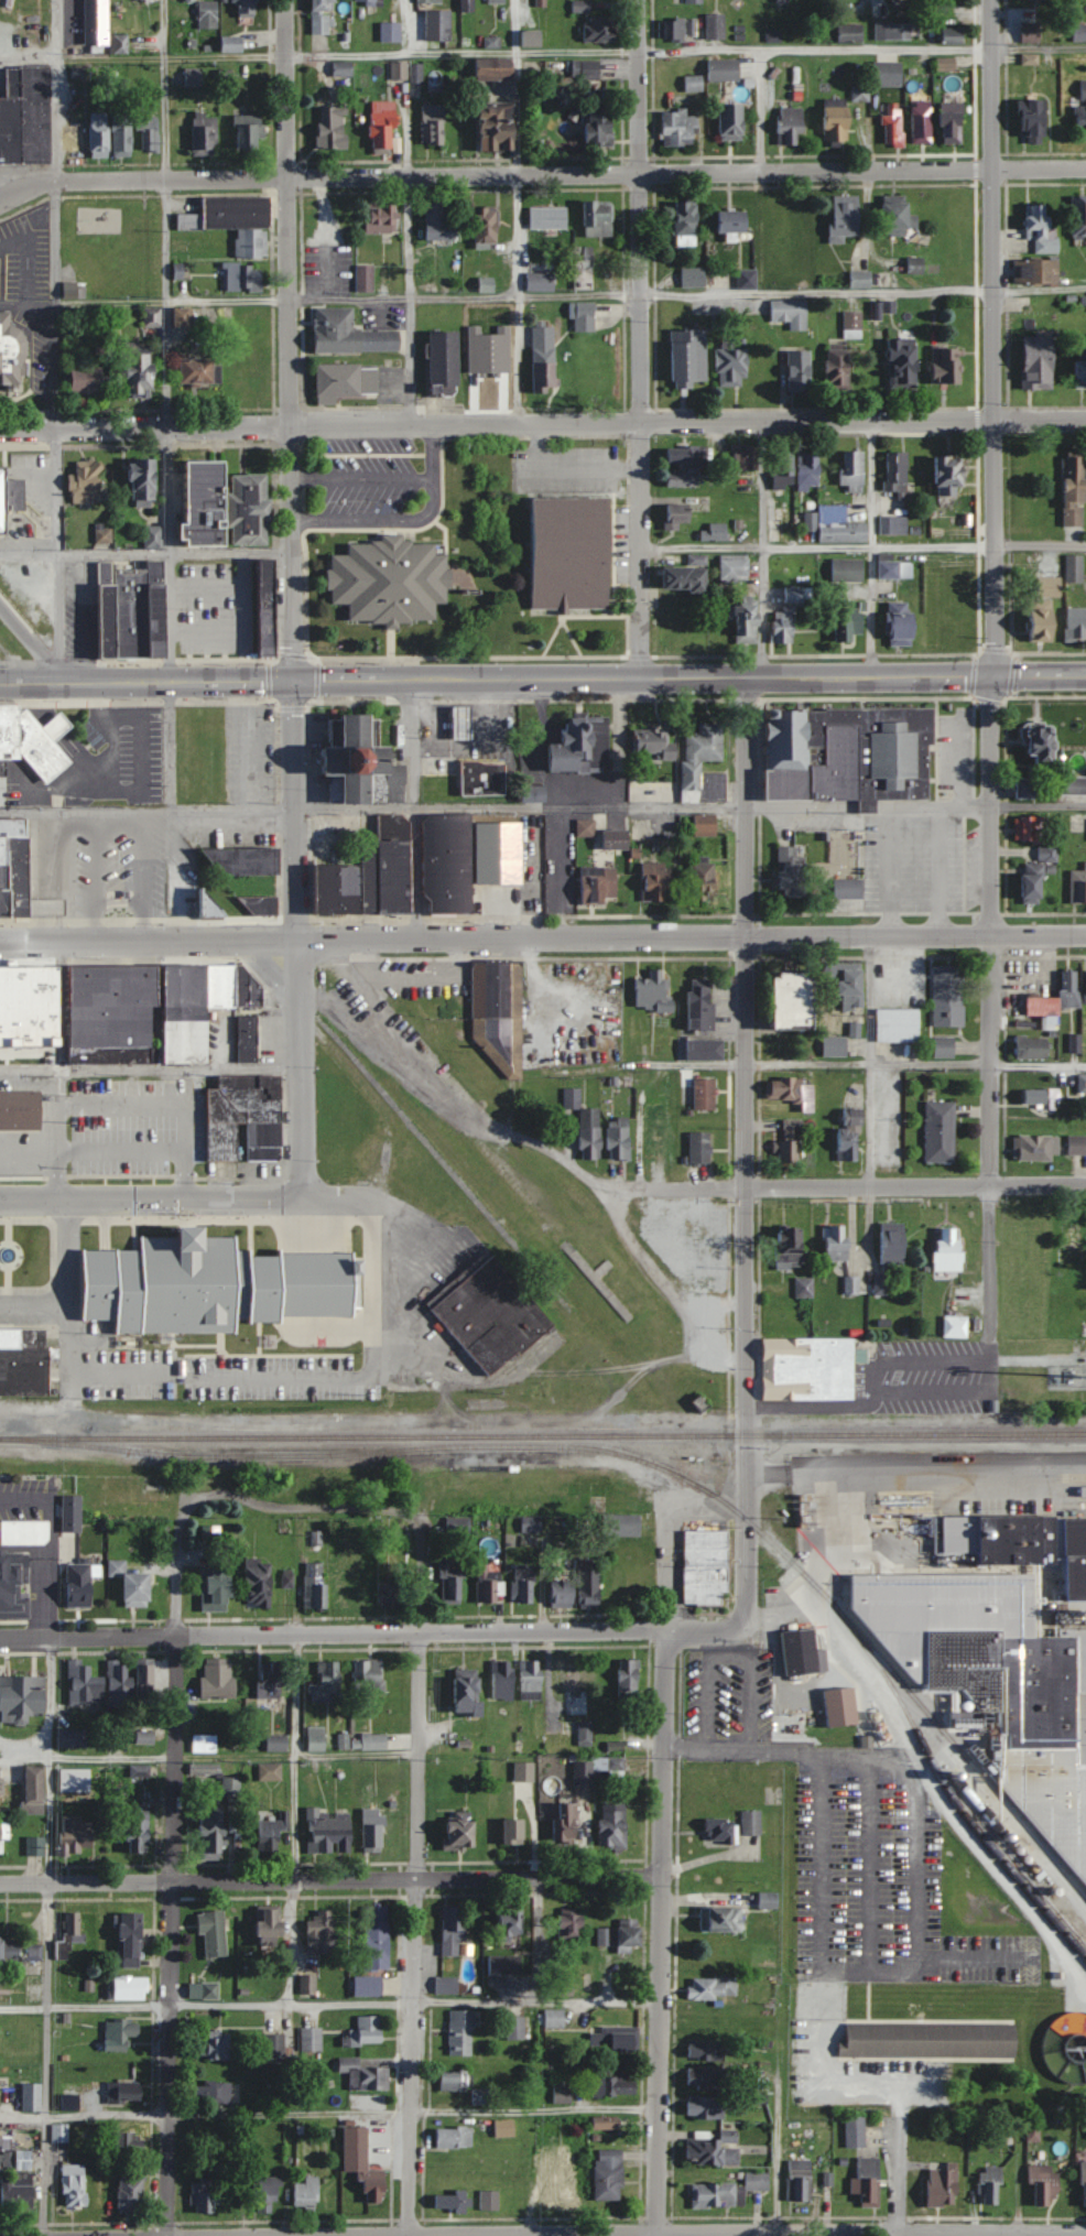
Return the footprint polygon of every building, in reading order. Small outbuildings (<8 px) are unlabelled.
[(85,48),(110,48),(109,0),(85,0),(85,48)] [(240,17),(260,16),(260,0),(231,0),(231,3),(240,3),(240,17)] [(311,34),(335,34),(335,0),(311,0),(311,34)] [(461,11),(476,11),(476,0),(461,0),(461,11)] [(591,1),(573,1),(573,11),(591,11),(591,1)] [(199,28),(217,28),(217,3),(199,3),(199,28)] [(427,41),(452,41),(452,11),(427,11),(427,41)] [(726,14),(707,14),(707,40),(726,40),(726,14)] [(619,42),(619,18),(584,18),(584,42),(619,42)] [(697,19),(666,19),(666,40),(697,40),(697,19)] [(875,40),(919,40),(919,23),(875,23),(875,40)] [(1016,24),(1016,43),(1034,43),(1034,24),(1016,24)] [(864,25),(838,25),(838,41),(864,41),(864,25)] [(1069,26),(1069,41),(1085,41),(1085,25),(1069,26)] [(522,30),(522,46),(544,46),(544,30),(522,30)] [(965,43),(964,30),(944,30),(944,44),(965,43)] [(129,35),(112,35),(112,54),(129,54),(129,35)] [(222,52),(243,52),(243,37),(222,37),(222,52)] [(1034,54),(1018,54),(1018,64),(1034,64),(1034,54)] [(515,58),(476,58),(476,79),(515,79),(515,58)] [(546,79),(600,79),(600,60),(546,60),(546,79)] [(709,60),(709,81),(741,81),(741,60),(709,60)] [(903,61),(873,61),(873,86),(903,86),(903,61)] [(334,76),(353,76),(353,62),(334,62),(334,76)] [(50,162),(0,162),(0,96),(4,96),(4,66),(50,66),(50,162)] [(185,68),(185,87),(203,87),(203,68),(185,68)] [(686,77),(686,91),(703,91),(703,77),(686,77)] [(1072,142),(1085,142),(1085,81),(1076,81),(1076,107),(1072,107),(1072,142)] [(868,100),(868,87),(853,87),(853,100),(868,100)] [(824,100),(824,143),(849,143),(849,100),(824,100)] [(1038,101),(1015,101),(1015,139),(1038,139),(1038,101)] [(885,103),(885,146),(904,146),(904,103),(885,103)] [(446,145),(446,104),(422,104),(422,145),(446,145)] [(913,144),(932,144),(933,104),(913,104),(913,144)] [(745,141),(745,105),(720,105),(720,141),(745,141)] [(319,149),(348,149),(349,108),(319,107),(319,149)] [(484,153),(518,152),(517,107),(482,108),(484,153)] [(778,145),(799,145),(799,134),(805,134),(805,107),(778,107),(778,145)] [(688,109),(663,109),(663,146),(699,146),(699,116),(688,116),(688,109)] [(942,109),(942,143),(965,143),(965,109),(942,109)] [(218,155),(218,116),(207,116),(207,111),(193,111),(193,155),(218,155)] [(373,112),(373,150),(398,150),(398,112),(373,112)] [(109,158),(109,113),(91,113),(91,158),(109,158)] [(615,114),(588,114),(588,145),(615,145),(615,114)] [(263,115),(237,115),(237,150),(263,150),(263,115)] [(113,157),(133,157),(133,116),(113,116),(113,157)] [(160,116),(140,116),(140,152),(160,152),(160,116)] [(861,195),(832,195),(832,241),(861,240),(861,195)] [(236,230),(236,259),(269,259),(270,197),(203,197),(203,215),(178,214),(178,229),(236,230)] [(1067,197),(1067,237),(1085,237),(1085,197),(1067,197)] [(613,237),(613,202),(584,202),(584,237),(613,237)] [(397,233),(397,203),(367,203),(367,233),(397,233)] [(698,203),(676,203),(676,236),(693,236),(693,242),(698,242),(698,203)] [(910,235),(910,229),(920,229),(920,216),(912,216),(912,203),(883,203),(883,235),(910,235)] [(427,240),(459,240),(458,228),(449,228),(448,204),(427,204),(427,240)] [(1053,253),(1054,227),(1041,227),(1041,206),(1020,205),(1019,240),(1030,240),(1030,253),(1053,253)] [(476,208),(476,246),(499,246),(499,208),(476,208)] [(568,208),(530,208),(530,229),(568,229),(568,208)] [(750,212),(717,212),(717,233),(750,233),(750,212)] [(578,247),(578,291),(594,291),(594,247),(578,247)] [(923,258),(908,260),(910,273),(924,271),(923,258)] [(1054,260),(1014,260),(1014,285),(1054,285),(1054,260)] [(223,264),(223,293),(264,292),(263,275),(255,276),(254,263),(223,264)] [(528,291),(556,291),(556,264),(528,264),(528,291)] [(376,292),(376,265),(357,265),(357,292),(376,292)] [(706,267),(682,268),(682,287),(706,286),(706,267)] [(758,270),(738,270),(738,290),(758,290),(758,270)] [(871,287),(871,272),(851,272),(851,287),(871,287)] [(807,300),(771,300),(771,322),(790,322),(790,331),(807,331),(807,300)] [(596,302),(570,302),(570,319),(575,319),(575,332),(596,332),(596,302)] [(354,307),(314,308),(315,353),(401,352),(401,330),(355,331),(354,307)] [(193,327),(193,309),(176,309),(176,327),(193,327)] [(17,382),(0,382),(0,310),(6,310),(7,321),(18,328),(23,339),(24,351),(18,362),(24,361),(25,373),(17,373),(17,382)] [(862,312),(845,312),(845,338),(862,338),(862,312)] [(533,327),(533,394),(557,394),(557,327),(533,327)] [(708,330),(672,330),(673,388),(696,388),(696,382),(708,382),(708,330)] [(431,397),(460,397),(460,332),(431,332),(431,397)] [(1046,390),(1046,337),(1016,337),(1016,390),(1046,390)] [(918,388),(919,341),(891,340),(890,388),(918,388)] [(1075,343),(1075,356),(1085,356),(1085,343),(1075,343)] [(828,390),(851,390),(851,346),(828,346),(828,390)] [(749,349),(717,349),(718,386),(743,386),(743,377),(749,377),(749,349)] [(932,349),(932,384),(963,384),(963,349),(932,349)] [(812,393),(812,350),(789,350),(789,393),(812,393)] [(155,355),(130,355),(130,397),(155,397),(155,355)] [(508,391),(509,356),(480,355),(480,381),(490,381),(490,390),(508,391)] [(217,359),(182,359),(182,385),(217,385),(217,359)] [(1068,361),(1068,389),(1085,389),(1085,361),(1068,361)] [(317,365),(317,399),(378,398),(377,364),(317,365)] [(105,394),(105,369),(74,369),(74,394),(105,394)] [(667,447),(667,464),(707,464),(707,447),(667,447)] [(755,470),(755,447),(734,447),(734,470),(755,470)] [(861,491),(863,452),(843,452),(842,490),(861,491)] [(795,489),(795,453),(774,453),(774,489),(795,489)] [(799,491),(820,491),(820,453),(799,453),(799,491)] [(886,453),(886,492),(908,492),(908,453),(886,453)] [(939,501),(965,500),(964,456),(937,457),(939,501)] [(1078,528),(1079,457),(1057,457),(1057,528),(1078,528)] [(158,460),(133,460),(133,507),(158,507),(158,460)] [(271,546),(271,475),(229,475),(229,462),(189,462),(188,547),(233,547),(233,546),(271,546)] [(3,531),(0,531),(0,464),(3,464),(3,475),(21,475),(22,509),(9,509),(8,502),(2,502),(3,531)] [(73,505),(106,503),(104,465),(70,467),(73,505)] [(699,486),(699,467),(688,467),(688,474),(668,474),(668,486),(699,486)] [(605,499),(606,606),(530,607),(529,500),(605,499)] [(666,531),(682,531),(682,524),(693,524),(693,504),(666,504),(666,531)] [(819,542),(869,542),(869,523),(847,523),(847,507),(819,507),(819,513),(804,513),(804,531),(819,531),(819,542)] [(881,534),(908,534),(908,517),(881,517),(881,534)] [(729,526),(702,526),(702,540),(729,540),(729,526)] [(145,550),(162,550),(162,527),(145,527),(145,550)] [(327,556),(327,603),(345,603),(345,618),(430,618),(430,601),(441,601),(441,554),(430,554),(430,543),(344,543),(344,556),(327,556)] [(708,592),(708,554),(688,554),(688,567),(665,567),(665,592),(708,592)] [(914,562),(893,562),(893,554),(878,554),(878,579),(914,579),(914,562)] [(144,566),(144,556),(161,556),(162,654),(144,654),(144,566)] [(273,654),(257,654),(256,557),(272,556),(273,654)] [(1062,557),(1062,583),(1078,583),(1078,557),(1062,557)] [(721,581),(750,581),(750,559),(721,559),(721,581)] [(832,582),(864,582),(864,559),(832,559),(832,582)] [(112,655),(96,655),(95,560),(110,560),(110,582),(112,582),(112,655)] [(112,655),(112,582),(112,566),(144,566),(144,654),(144,655),(112,655)] [(805,587),(785,587),(785,602),(805,602),(805,587)] [(736,643),(761,643),(761,620),(757,620),(757,597),(743,597),(743,605),(736,605),(736,643)] [(865,602),(857,602),(857,611),(837,611),(837,644),(855,644),(855,633),(865,633),(865,602)] [(889,602),(889,646),(916,646),(916,612),(911,612),(911,602),(889,602)] [(795,608),(773,608),(773,644),(795,644),(795,608)] [(1059,609),(1059,642),(1082,642),(1082,631),(1085,631),(1085,609),(1059,609)] [(1043,610),(1021,610),(1021,642),(1043,642),(1043,610)] [(19,757),(0,757),(0,703),(18,703),(18,713),(24,707),(69,759),(44,781),(19,750),(19,757)] [(335,705),(335,713),(379,713),(379,746),(392,746),(392,762),(403,762),(403,801),(329,801),(329,770),(323,770),(323,739),(327,739),(327,705),(335,705)] [(927,742),(928,797),(876,797),(876,812),(857,812),(857,797),(764,797),(763,709),(824,709),(824,706),(933,705),(933,742),(927,742)] [(447,706),(447,738),(464,738),(465,706),(447,706)] [(603,770),(603,717),(557,716),(557,739),(539,739),(539,770),(603,770)] [(717,760),(717,722),(693,722),(693,732),(679,732),(678,799),(721,800),(721,772),(696,771),(696,760),(717,760)] [(1029,771),(1048,770),(1046,723),(1019,724),(1020,754),(1028,753),(1029,771)] [(672,740),(665,740),(665,729),(630,729),(630,755),(671,755),(672,740)] [(457,761),(473,761),(480,763),(499,763),(500,795),(457,795),(457,761)] [(1057,776),(1057,794),(1085,794),(1085,776),(1057,776)] [(408,819),(410,912),(361,912),(360,843),(377,842),(377,812),(399,812),(408,819)] [(466,883),(514,883),(514,821),(465,821),(465,813),(418,814),(418,913),(467,913),(466,883)] [(690,835),(712,835),(712,813),(690,813),(690,835)] [(1033,862),(1054,862),(1054,845),(1040,844),(1041,816),(1010,815),(1009,841),(1033,841),(1033,862)] [(6,836),(0,836),(0,818),(23,818),(23,836),(6,836)] [(595,848),(622,848),(622,829),(595,829),(595,848)] [(11,865),(0,865),(0,836),(6,836),(6,849),(11,849),(11,865)] [(30,836),(30,898),(65,898),(65,914),(30,914),(30,916),(13,916),(13,890),(11,890),(11,865),(11,849),(6,849),(6,836),(23,836),(30,836)] [(276,870),(220,870),(198,844),(276,843),(276,870)] [(799,897),(799,846),(772,846),(772,896),(799,897)] [(1085,903),(1085,861),(1079,861),(1079,869),(1065,869),(1065,903),(1085,903)] [(637,901),(662,901),(662,862),(637,862),(637,901)] [(702,892),(710,892),(710,862),(687,862),(687,901),(702,901),(702,892)] [(359,864),(359,913),(314,913),(314,864),(359,864)] [(1035,902),(1035,864),(1014,864),(1014,902),(1035,902)] [(11,890),(0,890),(0,865),(11,865),(11,890)] [(611,866),(575,866),(575,904),(601,904),(601,898),(611,898),(611,866)] [(859,879),(829,879),(829,897),(859,897),(859,879)] [(219,915),(197,916),(196,888),(219,915)] [(13,916),(0,916),(0,890),(11,890),(13,890),(13,916)] [(276,894),(276,912),(252,912),(236,894),(276,894)] [(520,1076),(507,1076),(470,1035),(470,959),(520,959),(520,1076)] [(234,963),(234,1005),(234,1007),(204,1007),(204,965),(204,963),(234,963)] [(261,986),(261,1005),(234,1005),(234,963),(240,963),(261,986)] [(55,1041),(0,1042),(0,964),(55,964),(55,1041)] [(856,1009),(856,964),(820,965),(820,980),(828,980),(828,996),(836,995),(836,1009),(856,1009)] [(960,1025),(960,964),(929,964),(929,1025),(960,1025)] [(204,965),(204,1007),(204,1057),(161,1057),(160,966),(204,965)] [(154,966),(154,1006),(149,1006),(149,1030),(155,1030),(155,1061),(66,1061),(66,966),(154,966)] [(659,969),(644,969),(644,979),(630,979),(630,1011),(667,1010),(666,978),(659,978),(659,969)] [(1085,970),(1085,987),(1072,987),(1072,971),(1056,970),(1055,997),(1020,997),(1020,1016),(1036,1016),(1036,1030),(1053,1030),(1054,1007),(1076,1007),(1076,1003),(1085,1003),(1085,970)] [(800,1028),(800,971),(762,971),(762,1028),(800,1028)] [(683,1029),(708,1029),(708,980),(683,980),(683,1029)] [(871,1041),(914,1041),(914,1008),(871,1008),(871,1041)] [(257,1060),(237,1060),(237,1013),(257,1013),(257,1060)] [(950,1056),(950,1036),(929,1036),(929,1056),(950,1056)] [(1043,1057),(1043,1036),(1010,1036),(1010,1057),(1043,1057)] [(819,1037),(819,1056),(843,1056),(843,1037),(819,1037)] [(719,1059),(719,1038),(680,1038),(680,1059),(719,1059)] [(55,1060),(0,1060),(0,1042),(55,1041),(55,1060)] [(280,1073),(280,1153),(274,1159),(245,1158),(246,1120),(236,1120),(236,1159),(206,1158),(206,1086),(216,1086),(216,1072),(280,1073)] [(689,1077),(689,1109),(711,1109),(711,1077),(689,1077)] [(795,1099),(795,1111),(809,1111),(809,1078),(765,1077),(765,1099),(795,1099)] [(40,1128),(0,1128),(0,1088),(40,1088),(40,1128)] [(1055,1107),(1055,1088),(1017,1088),(1017,1107),(1055,1107)] [(951,1161),(951,1100),(920,1100),(920,1161),(951,1161)] [(596,1108),(575,1108),(575,1158),(596,1158),(596,1108)] [(831,1160),(853,1159),(853,1126),(858,1126),(858,1108),(838,1108),(838,1127),(830,1127),(831,1160)] [(795,1119),(777,1118),(777,1139),(772,1139),(771,1162),(794,1162),(795,1119)] [(624,1159),(624,1126),(601,1126),(601,1159),(624,1159)] [(705,1131),(684,1131),(684,1162),(705,1162),(705,1131)] [(1052,1159),(1052,1134),(1011,1134),(1011,1159),(1052,1159)] [(1063,1134),(1063,1154),(1085,1154),(1085,1134),(1063,1134)] [(203,1216),(203,1236),(234,1236),(234,1248),(248,1248),(248,1252),(278,1252),(278,1248),(352,1248),(352,1255),(363,1255),(363,1272),(358,1272),(358,1305),(352,1305),(352,1313),(281,1313),(281,1318),(248,1318),(248,1316),(236,1316),(236,1332),(113,1332),(113,1316),(82,1316),(82,1248),(140,1248),(140,1236),(178,1236),(178,1216),(203,1216)] [(900,1222),(875,1222),(875,1263),(900,1263),(900,1222)] [(839,1225),(819,1224),(819,1260),(843,1261),(844,1236),(838,1236),(839,1225)] [(1080,1262),(1080,1240),(1073,1240),(1073,1224),(1055,1224),(1055,1262),(1080,1262)] [(796,1227),(771,1226),(770,1267),(796,1267),(796,1227)] [(952,1251),(952,1227),(931,1227),(931,1270),(958,1270),(958,1251),(952,1251)] [(528,1343),(518,1352),(514,1348),(487,1372),(425,1301),(486,1247),(528,1294),(552,1322),(528,1343)] [(808,1278),(793,1278),(792,1295),(808,1295),(808,1278)] [(962,1336),(962,1317),(941,1317),(941,1336),(962,1336)] [(45,1399),(0,1399),(0,1326),(44,1326),(43,1346),(56,1346),(56,1365),(45,1365),(45,1399)] [(757,1400),(848,1400),(848,1338),(757,1338),(757,1400)] [(641,1535),(641,1514),(604,1514),(604,1535),(641,1535)] [(471,1515),(447,1515),(447,1534),(471,1534),(471,1515)] [(541,1532),(541,1516),(522,1516),(522,1532),(541,1532)] [(1063,1518),(1085,1518),(1085,1885),(998,1781),(998,1725),(960,1724),(931,1692),(920,1691),(848,1606),(848,1575),(936,1574),(936,1516),(1051,1517),(1063,1518)] [(1,1520),(1,1544),(50,1544),(50,1520),(1,1520)] [(203,1544),(219,1544),(219,1532),(215,1532),(215,1526),(203,1526),(203,1544)] [(685,1603),(728,1603),(728,1529),(685,1529),(685,1603)] [(30,1618),(30,1552),(0,1552),(0,1618),(30,1618)] [(462,1574),(451,1574),(451,1554),(441,1554),(441,1602),(462,1602),(462,1574)] [(125,1605),(151,1605),(151,1570),(127,1570),(126,1560),(110,1560),(110,1576),(125,1576),(125,1605)] [(272,1608),(272,1561),(247,1561),(247,1608),(272,1608)] [(68,1606),(93,1606),(93,1562),(68,1562),(68,1606)] [(305,1608),(326,1608),(326,1562),(305,1562),(305,1608)] [(536,1602),(536,1571),(526,1571),(526,1563),(512,1563),(512,1602),(536,1602)] [(206,1611),(232,1611),(232,1566),(206,1566),(206,1611)] [(601,1608),(601,1567),(581,1567),(581,1608),(601,1608)] [(478,1602),(501,1602),(501,1576),(478,1576),(478,1602)] [(575,1578),(553,1578),(553,1607),(575,1607),(575,1578)] [(378,1606),(400,1606),(400,1580),(378,1580),(378,1606)] [(349,1583),(333,1583),(333,1608),(349,1608),(349,1583)] [(779,1675),(824,1671),(822,1648),(812,1649),(811,1628),(776,1631),(779,1675)] [(70,1704),(106,1703),(106,1675),(92,1675),(92,1663),(82,1663),(82,1658),(69,1658),(70,1704)] [(355,1659),(355,1692),(384,1692),(384,1659),(355,1659)] [(639,1697),(639,1659),(619,1659),(619,1697),(639,1697)] [(542,1700),(542,1660),(521,1660),(521,1700),(542,1700)] [(109,1661),(109,1706),(127,1706),(127,1661),(109,1661)] [(341,1699),(341,1661),(318,1661),(318,1683),(310,1683),(310,1699),(341,1699)] [(492,1700),(515,1700),(515,1661),(492,1661),(492,1700)] [(567,1715),(587,1715),(587,1661),(567,1661),(567,1715)] [(203,1700),(231,1700),(231,1662),(203,1662),(203,1700)] [(261,1697),(287,1697),(287,1662),(272,1662),(272,1677),(261,1677),(261,1697)] [(137,1663),(137,1702),(155,1702),(155,1663),(137,1663)] [(0,1676),(0,1722),(29,1722),(29,1715),(48,1715),(47,1676),(0,1676)] [(483,1714),(483,1676),(455,1676),(455,1714),(483,1714)] [(852,1724),(848,1687),(817,1690),(821,1727),(852,1724)] [(579,1745),(593,1745),(593,1722),(579,1722),(579,1745)] [(308,1751),(326,1751),(326,1727),(308,1727),(308,1751)] [(88,1729),(57,1729),(57,1747),(88,1747),(88,1729)] [(155,1743),(155,1731),(137,1731),(136,1742),(155,1743)] [(388,1749),(388,1734),(362,1734),(362,1740),(348,1740),(348,1737),(339,1737),(339,1749),(388,1749)] [(217,1752),(217,1735),(193,1735),(193,1752),(217,1752)] [(289,1751),(289,1735),(267,1735),(267,1751),(289,1751)] [(594,1770),(610,1770),(610,1777),(625,1777),(625,1757),(594,1757),(594,1770)] [(219,1763),(191,1763),(191,1774),(219,1774),(219,1763)] [(260,1780),(281,1780),(281,1763),(260,1763),(260,1780)] [(515,1763),(515,1781),(534,1781),(534,1763),(515,1763)] [(151,1777),(151,1764),(130,1764),(130,1777),(151,1777)] [(46,1814),(46,1766),(26,1766),(26,1814),(46,1814)] [(91,1792),(91,1769),(61,1769),(61,1792),(91,1792)] [(240,1777),(225,1777),(224,1807),(203,1807),(202,1859),(227,1860),(227,1832),(239,1832),(240,1777)] [(556,1843),(579,1843),(579,1803),(556,1803),(556,1843)] [(601,1848),(628,1848),(628,1803),(601,1803),(601,1848)] [(309,1853),(353,1852),(352,1813),(320,1814),(320,1807),(307,1808),(309,1853)] [(385,1851),(385,1808),(364,1808),(364,1851),(385,1851)] [(761,1810),(742,1810),(742,1834),(761,1834),(761,1810)] [(279,1819),(258,1819),(258,1852),(281,1852),(281,1831),(288,1831),(288,1811),(279,1811),(279,1819)] [(94,1855),(93,1821),(83,1822),(83,1815),(61,1816),(63,1856),(94,1855)] [(148,1853),(149,1818),(128,1817),(127,1852),(148,1853)] [(445,1849),(477,1849),(477,1817),(445,1817),(445,1849)] [(527,1843),(527,1819),(506,1819),(506,1843),(527,1843)] [(705,1819),(705,1842),(735,1842),(735,1819),(705,1819)] [(27,1837),(27,1856),(46,1856),(46,1837),(27,1837)] [(778,1908),(778,1892),(759,1892),(759,1908),(778,1908)] [(390,1969),(390,1905),(366,1905),(366,1969),(390,1969)] [(743,1931),(743,1905),(700,1905),(700,1931),(743,1931)] [(260,1945),(284,1945),(284,1906),(260,1906),(260,1945)] [(443,1954),(465,1954),(465,1906),(443,1906),(443,1954)] [(524,1907),(500,1907),(500,1939),(525,1939),(524,1907)] [(204,1934),(206,1957),(228,1956),(225,1910),(198,1912),(199,1935),(204,1934)] [(333,1953),(333,1910),(317,1910),(317,1919),(308,1919),(308,1953),(333,1953)] [(57,1940),(57,1959),(78,1959),(78,1912),(66,1912),(66,1940),(57,1940)] [(143,1912),(123,1912),(123,1967),(143,1967),(143,1912)] [(584,1939),(584,1914),(559,1914),(559,1939),(584,1939)] [(620,1926),(620,1951),(632,1951),(632,1945),(644,1945),(644,1926),(620,1926)] [(613,1945),(613,1927),(598,1927),(598,1945),(613,1945)] [(22,1966),(22,1960),(43,1960),(42,1947),(22,1947),(22,1938),(0,1938),(0,1966),(22,1966)] [(489,1954),(489,1973),(522,1973),(522,1954),(489,1954)] [(300,1994),(315,1994),(315,1974),(300,1974),(300,1994)] [(738,1974),(691,1974),(691,1998),(738,1998),(738,1974)] [(147,1975),(113,1975),(113,1999),(147,1999),(147,1975)] [(355,1995),(383,1995),(383,1975),(355,1975),(355,1995)] [(436,1992),(459,1992),(459,1976),(436,1976),(436,1992)] [(565,2009),(545,2009),(545,2027),(565,2027),(565,2009)] [(449,2055),(474,2055),(474,2010),(449,2010),(449,2055)] [(1046,2014),(1045,2079),(1085,2080),(1085,2015),(1046,2014)] [(358,2015),(358,2033),(344,2033),(344,2044),(383,2044),(383,2015),(358,2015)] [(507,2017),(507,2038),(526,2038),(526,2017),(507,2017)] [(105,2050),(129,2050),(129,2036),(140,2036),(140,2019),(105,2019),(105,2050)] [(1010,2058),(1010,2024),(839,2023),(839,2057),(1010,2058)] [(590,2026),(590,2051),(639,2050),(639,2026),(590,2026)] [(302,2027),(302,2052),(323,2052),(323,2027),(302,2027)] [(201,2058),(230,2058),(230,2030),(201,2030),(201,2058)] [(724,2060),(724,2041),(688,2041),(688,2060),(724,2060)] [(350,2090),(389,2090),(389,2067),(361,2067),(361,2058),(339,2058),(339,2071),(350,2071),(350,2090)] [(726,2088),(726,2067),(688,2067),(688,2088),(726,2088)] [(442,2070),(442,2090),(469,2090),(469,2070),(442,2070)] [(592,2097),(638,2097),(638,2084),(631,2084),(631,2074),(592,2074),(592,2097)] [(108,2103),(143,2103),(143,2082),(108,2082),(108,2103)] [(232,2082),(194,2082),(194,2101),(232,2101),(232,2082)] [(42,2083),(22,2083),(22,2112),(42,2112),(42,2083)] [(489,2090),(474,2090),(474,2103),(489,2103),(489,2090)] [(724,2118),(724,2097),(688,2097),(688,2118),(724,2118)] [(621,2116),(593,2116),(593,2130),(621,2130),(621,2116)] [(841,2147),(861,2147),(861,2117),(841,2117),(841,2147)] [(496,2136),(515,2136),(515,2120),(496,2120),(496,2136)] [(69,2142),(69,2125),(52,2125),(52,2142),(69,2142)] [(344,2155),(368,2155),(368,2126),(344,2126),(344,2155)] [(475,2127),(437,2127),(437,2147),(475,2147),(475,2127)] [(739,2164),(739,2129),(721,2128),(720,2137),(687,2136),(687,2164),(739,2164)] [(136,2132),(112,2132),(112,2152),(136,2152),(136,2132)] [(624,2150),(596,2150),(596,2200),(624,2200),(624,2150)] [(875,2157),(852,2157),(852,2196),(855,2196),(855,2207),(875,2207),(875,2157)] [(807,2160),(785,2160),(785,2201),(807,2201),(807,2160)] [(1085,2207),(1085,2162),(1077,2162),(1077,2207),(1085,2207)] [(941,2206),(941,2196),(953,2196),(953,2163),(940,2163),(940,2168),(922,2168),(921,2206),(941,2206)] [(63,2205),(88,2205),(88,2165),(63,2165),(63,2205)] [(996,2204),(996,2167),(975,2167),(975,2204),(996,2204)] [(1024,2167),(1024,2206),(1044,2206),(1044,2193),(1054,2193),(1054,2167),(1024,2167)] [(144,2168),(120,2168),(120,2212),(144,2212),(144,2168)] [(366,2182),(366,2203),(387,2203),(387,2169),(358,2169),(358,2182),(366,2182)] [(692,2183),(693,2208),(740,2207),(740,2191),(766,2190),(765,2172),(743,2172),(743,2182),(692,2183)] [(1,2209),(34,2209),(34,2173),(9,2173),(9,2179),(1,2179),(1,2209)] [(280,2178),(259,2177),(258,2212),(279,2213),(280,2178)] [(295,2207),(319,2207),(319,2177),(305,2177),(305,2183),(295,2183),(295,2207)] [(217,2214),(217,2179),(196,2179),(196,2214),(217,2214)] [(480,2210),(499,2210),(499,2190),(480,2190),(480,2210)] [(436,2193),(436,2210),(470,2210),(470,2193),(436,2193)]
